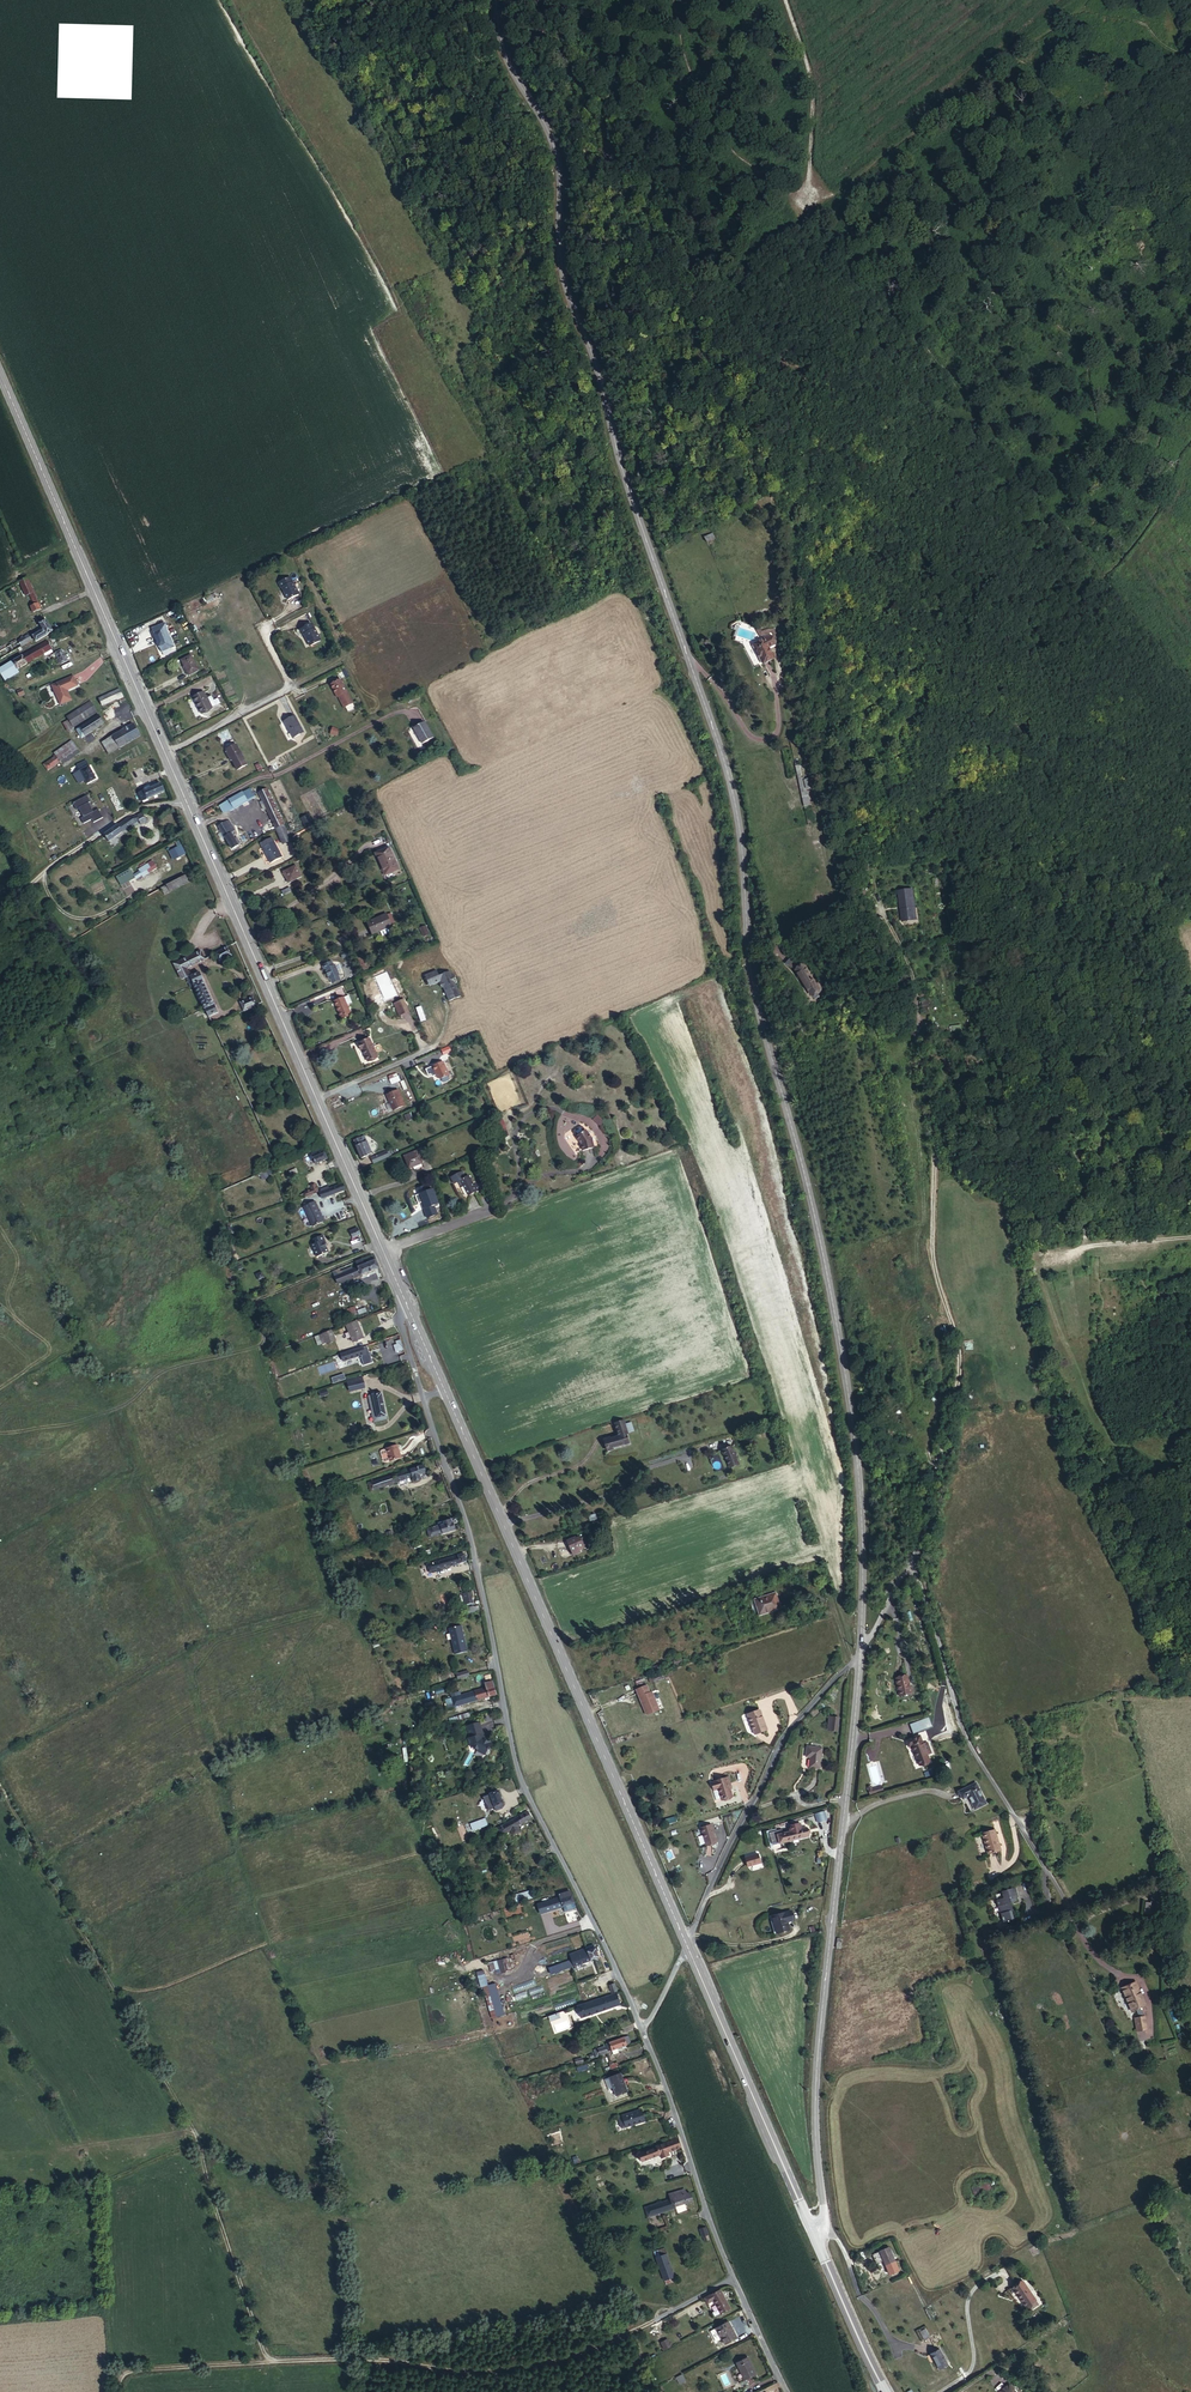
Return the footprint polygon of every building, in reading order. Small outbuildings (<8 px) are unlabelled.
[(706,542),(715,539),(713,533),(704,536),(706,542)] [(30,605),(18,573),(9,578),(15,592),(18,591),(22,601),(19,603),(21,609),(30,605)] [(288,575),(277,581),(280,586),(282,585),(284,590),(283,591),(286,598),(297,592),(288,575)] [(205,596),(207,605),(217,602),(214,593),(205,596)] [(193,633),(197,631),(191,615),(186,617),(193,633)] [(20,635),(23,642),(24,643),(41,633),(36,619),(29,622),(32,629),(20,635)] [(310,622),(299,628),(302,633),(304,632),(306,637),(305,638),(308,645),(319,639),(310,622)] [(154,625),(152,626),(148,628),(150,634),(148,635),(152,647),(155,646),(157,650),(166,647),(159,629),(156,630),(154,625)] [(0,642),(0,656),(21,643),(15,633),(0,642)] [(751,643),(761,664),(775,658),(770,646),(777,642),(773,633),(751,643)] [(3,664),(7,672),(38,654),(33,646),(3,664)] [(47,664),(54,660),(48,648),(41,652),(47,664)] [(187,658),(178,663),(186,678),(194,674),(187,658)] [(64,697),(59,687),(61,686),(62,687),(70,683),(65,674),(44,683),(53,702),(64,697)] [(337,681),(328,686),(334,698),(336,698),(342,710),(351,705),(345,693),(344,693),(337,681)] [(112,687),(92,696),(95,703),(115,693),(112,687)] [(19,696),(25,693),(22,688),(16,691),(19,696)] [(207,712),(202,702),(199,695),(188,700),(196,717),(207,712)] [(207,700),(202,702),(207,712),(212,709),(207,700)] [(81,703),(59,715),(65,725),(87,712),(81,703)] [(291,713),(279,719),(287,736),(300,729),(291,713)] [(89,714),(68,728),(73,736),(94,722),(89,714)] [(123,716),(105,730),(110,737),(129,722),(123,716)] [(59,721),(53,724),(57,732),(63,729),(59,721)] [(425,723),(413,729),(422,744),(432,738),(425,723)] [(330,733),(337,736),(339,728),(332,726),(330,733)] [(224,737),(215,742),(216,745),(220,752),(225,762),(235,757),(224,737)] [(63,752),(67,760),(75,754),(70,747),(63,752)] [(75,754),(67,760),(70,764),(63,768),(69,777),(74,774),(77,778),(86,772),(75,754)] [(47,755),(33,765),(39,772),(52,762),(47,755)] [(797,775),(803,805),(810,804),(807,788),(811,787),(809,777),(803,779),(802,774),(797,775)] [(153,780),(135,787),(138,795),(156,788),(153,780)] [(115,803),(126,799),(121,782),(107,787),(115,803)] [(105,807),(115,803),(107,787),(100,790),(105,807)] [(138,795),(135,787),(129,789),(132,797),(138,795)] [(274,828),(282,824),(263,789),(255,794),(274,828)] [(237,793),(223,800),(227,808),(241,801),(237,793)] [(215,806),(213,803),(203,809),(206,814),(212,810),(211,808),(215,806)] [(137,815),(108,837),(112,844),(142,822),(146,828),(153,824),(146,814),(140,818),(137,815)] [(302,818),(307,827),(312,824),(307,815),(302,818)] [(225,821),(216,826),(230,850),(237,846),(235,843),(237,842),(234,836),(232,837),(230,835),(228,836),(227,832),(230,831),(225,821)] [(291,839),(289,837),(282,824),(274,828),(281,844),(291,839)] [(170,839),(162,846),(165,850),(173,844),(170,839)] [(169,849),(172,859),(185,855),(180,839),(175,840),(177,847),(169,849)] [(270,841),(259,848),(267,862),(278,856),(270,841)] [(385,846),(371,852),(382,875),(396,868),(385,846)] [(292,867),(280,873),(286,885),(298,879),(292,867)] [(139,868),(132,872),(136,878),(142,873),(139,868)] [(136,878),(132,872),(131,871),(125,875),(129,882),(136,878)] [(193,879),(189,873),(164,890),(169,896),(193,879)] [(124,886),(111,893),(115,900),(128,893),(124,886)] [(913,921),(908,891),(896,893),(901,923),(913,921)] [(385,914),(365,923),(370,935),(377,932),(379,935),(380,936),(387,933),(388,931),(386,928),(391,927),(385,914)] [(419,927),(422,937),(430,934),(427,924),(419,927)] [(228,939),(216,946),(220,953),(232,947),(228,939)] [(185,973),(190,982),(194,979),(208,1004),(211,1010),(221,1005),(215,991),(211,992),(204,980),(207,978),(200,965),(190,970),(185,963),(204,953),(200,945),(173,958),(181,974),(185,973)] [(785,963),(793,969),(806,991),(812,996),(820,991),(823,988),(819,981),(816,983),(807,967),(802,970),(795,964),(798,961),(791,955),(785,963)] [(324,961),(315,965),(317,972),(318,971),(319,973),(322,979),(331,975),(332,975),(327,965),(326,966),(324,961)] [(424,974),(428,986),(440,982),(447,1001),(461,996),(451,969),(438,974),(436,970),(424,974)] [(331,975),(322,979),(324,984),(333,980),(331,975)] [(243,996),(247,1004),(259,998),(255,990),(243,996)] [(345,1003),(342,995),(328,1001),(335,1017),(345,1013),(341,1004),(345,1003)] [(920,1001),(922,1009),(931,1007),(929,999),(920,1001)] [(398,1001),(389,1005),(394,1017),(403,1013),(398,1001)] [(415,1007),(420,1022),(426,1020),(421,1005),(415,1007)] [(353,1043),(359,1056),(370,1052),(364,1039),(353,1043)] [(370,1052),(359,1056),(361,1062),(372,1058),(370,1052)] [(444,1075),(439,1063),(428,1067),(432,1078),(434,1079),(444,1075)] [(387,1095),(392,1108),(396,1109),(405,1105),(399,1090),(387,1095)] [(406,1121),(412,1118),(410,1113),(403,1115),(406,1121)] [(600,1126),(604,1123),(597,1115),(593,1118),(600,1126)] [(362,1131),(357,1133),(360,1141),(365,1139),(362,1131)] [(595,1140),(589,1132),(579,1139),(583,1144),(585,1146),(587,1153),(598,1149),(595,1140)] [(360,1141),(357,1133),(350,1136),(357,1154),(369,1148),(365,1139),(360,1141)] [(418,1160),(412,1149),(399,1154),(403,1166),(418,1160)] [(365,1164),(382,1156),(379,1150),(363,1157),(365,1164)] [(319,1155),(307,1161),(311,1170),(323,1165),(319,1155)] [(260,1173),(261,1179),(273,1175),(271,1170),(260,1173)] [(476,1192),(474,1184),(471,1185),(467,1176),(464,1177),(462,1171),(448,1176),(451,1182),(455,1181),(457,1186),(460,1185),(465,1196),(476,1192)] [(305,1193),(298,1196),(300,1201),(313,1196),(309,1187),(303,1190),(305,1193)] [(338,1188),(337,1187),(314,1197),(318,1204),(340,1193),(338,1188)] [(311,1206),(299,1211),(309,1233),(321,1228),(319,1223),(318,1223),(311,1206)] [(341,1219),(344,1225),(350,1222),(347,1216),(341,1219)] [(355,1234),(347,1237),(350,1245),(358,1241),(355,1234)] [(319,1244),(310,1248),(312,1252),(308,1254),(314,1266),(326,1260),(321,1250),(322,1250),(319,1244)] [(335,1295),(376,1276),(371,1264),(365,1267),(366,1269),(354,1275),(352,1272),(346,1275),(347,1278),(338,1283),(335,1276),(327,1280),(335,1295)] [(935,1292),(925,1294),(928,1306),(937,1303),(935,1292)] [(358,1328),(347,1333),(352,1348),(364,1344),(358,1328)] [(332,1339),(323,1343),(326,1352),(336,1348),(332,1339)] [(364,1352),(341,1361),(343,1367),(362,1360),(366,1359),(364,1352)] [(366,1380),(350,1386),(352,1392),(368,1386),(366,1380)] [(383,1388),(374,1391),(383,1418),(391,1415),(383,1388)] [(383,1418),(374,1391),(370,1393),(378,1419),(383,1418)] [(630,1433),(625,1419),(616,1422),(621,1436),(630,1433)] [(633,1442),(630,1433),(621,1436),(615,1438),(614,1437),(610,1438),(615,1450),(617,1449),(617,1448),(633,1442)] [(402,1459),(398,1446),(387,1450),(383,1452),(382,1454),(385,1463),(387,1464),(391,1463),(402,1459)] [(736,1446),(724,1450),(732,1470),(743,1467),(736,1446)] [(380,1494),(416,1483),(422,1480),(424,1486),(430,1484),(429,1478),(435,1476),(432,1468),(400,1478),(377,1486),(380,1494)] [(451,1530),(460,1528),(457,1523),(428,1532),(429,1535),(424,1537),(427,1545),(452,1536),(451,1530)] [(566,1543),(569,1541),(569,1539),(566,1533),(565,1531),(561,1532),(561,1530),(552,1534),(559,1550),(567,1546),(566,1543)] [(572,1531),(566,1533),(569,1539),(574,1537),(572,1531)] [(416,1536),(402,1542),(403,1546),(418,1542),(416,1536)] [(463,1555),(433,1568),(436,1576),(466,1563),(463,1555)] [(780,1598),(776,1583),(754,1591),(758,1605),(780,1598)] [(470,1595),(463,1597),(466,1606),(474,1604),(470,1595)] [(461,1626),(448,1629),(454,1654),(467,1651),(461,1626)] [(657,1672),(662,1671),(670,1667),(669,1663),(660,1666),(655,1667),(657,1672)] [(457,1681),(469,1677),(467,1672),(455,1675),(457,1681)] [(653,1681),(650,1675),(637,1679),(642,1694),(654,1690),(651,1682),(653,1681)] [(908,1676),(896,1679),(900,1697),(914,1694),(908,1676)] [(493,1684),(485,1686),(486,1688),(458,1696),(461,1706),(496,1696),(493,1684)] [(914,1694),(900,1697),(902,1702),(915,1699),(914,1694)] [(842,1695),(835,1695),(835,1705),(832,1705),(832,1710),(842,1710),(842,1695)] [(767,1717),(759,1697),(745,1702),(753,1722),(767,1717)] [(463,1711),(478,1707),(476,1703),(462,1706),(463,1711)] [(827,1731),(838,1732),(839,1717),(828,1716),(827,1731)] [(497,1744),(490,1740),(490,1741),(486,1739),(485,1736),(487,1735),(483,1723),(470,1727),(474,1739),(472,1739),(475,1748),(476,1748),(481,1750),(480,1751),(489,1755),(491,1750),(493,1751),(497,1744)] [(911,1746),(914,1745),(921,1766),(928,1764),(928,1762),(933,1760),(931,1755),(935,1753),(931,1742),(927,1744),(924,1734),(909,1740),(911,1746)] [(818,1768),(821,1747),(806,1746),(804,1757),(808,1757),(806,1766),(818,1768)] [(734,1787),(728,1769),(714,1774),(715,1781),(720,1780),(723,1791),(734,1787)] [(877,1791),(875,1786),(872,1787),(871,1784),(866,1785),(868,1793),(877,1791)] [(981,1785),(960,1790),(962,1798),(969,1797),(972,1811),(986,1807),(981,1785)] [(503,1792),(495,1794),(499,1809),(507,1806),(505,1799),(504,1798),(504,1796),(503,1792)] [(827,1807),(817,1810),(820,1819),(829,1816),(827,1807)] [(519,1819),(523,1824),(532,1818),(529,1813),(519,1819)] [(714,1815),(703,1819),(708,1836),(719,1832),(714,1815)] [(485,1818),(469,1823),(472,1831),(488,1826),(485,1818)] [(520,1826),(523,1824),(519,1819),(503,1828),(506,1834),(511,1831),(515,1829),(516,1831),(518,1830),(521,1829),(520,1826)] [(803,1825),(802,1820),(791,1822),(792,1828),(784,1829),(784,1825),(778,1826),(778,1824),(767,1827),(771,1841),(810,1833),(808,1824),(803,1825)] [(521,1834),(518,1830),(516,1831),(515,1829),(511,1831),(514,1838),(521,1834)] [(992,1829),(979,1833),(986,1854),(999,1850),(992,1829)] [(761,1852),(747,1856),(749,1866),(764,1862),(761,1852)] [(1009,1887),(1009,1889),(994,1893),(1000,1912),(1001,1912),(1003,1920),(1014,1917),(1011,1908),(1013,1908),(1012,1902),(1018,1900),(1016,1896),(1018,1895),(1016,1885),(1009,1887)] [(533,1890),(517,1894),(518,1900),(535,1897),(533,1890)] [(565,1911),(577,1908),(573,1892),(572,1891),(561,1893),(562,1897),(545,1901),(547,1910),(564,1906),(565,1911)] [(1144,1911),(1159,1912),(1160,1892),(1151,1891),(1151,1902),(1145,1902),(1144,1911)] [(796,1916),(794,1908),(775,1914),(779,1931),(792,1928),(790,1921),(789,1917),(796,1916)] [(594,1947),(577,1950),(579,1956),(548,1965),(550,1974),(574,1968),(597,1961),(594,1947)] [(508,1958),(488,1962),(490,1971),(499,1969),(500,1973),(511,1970),(508,1958)] [(503,2015),(496,1984),(488,1986),(484,1970),(478,1971),(489,2018),(503,2015)] [(1143,2000),(1127,1980),(1114,1989),(1130,2011),(1143,2000)] [(606,1985),(597,1987),(601,1997),(609,1994),(606,1985)] [(616,1985),(610,1987),(611,1994),(619,1992),(616,1985)] [(597,2000),(581,2005),(585,2017),(623,2007),(620,1994),(597,2000)] [(1151,2027),(1145,2013),(1136,2017),(1142,2031),(1151,2027)] [(1137,2032),(1138,2041),(1150,2039),(1148,2030),(1137,2032)] [(630,2043),(628,2035),(615,2040),(610,2041),(613,2048),(630,2043)] [(600,2044),(602,2051),(609,2049),(608,2042),(602,2044),(600,2044)] [(587,2064),(576,2068),(578,2072),(588,2068),(587,2064)] [(624,2070),(609,2075),(612,2086),(616,2085),(618,2091),(620,2092),(629,2089),(624,2070)] [(624,2115),(620,2116),(623,2126),(627,2125),(627,2126),(646,2120),(643,2109),(624,2114),(624,2115)] [(670,2152),(684,2147),(681,2138),(660,2145),(660,2146),(642,2151),(645,2159),(663,2153),(664,2157),(671,2155),(670,2152)] [(985,2185),(982,2176),(975,2178),(978,2186),(975,2187),(977,2196),(984,2193),(982,2186),(985,2185)] [(676,2207),(695,2202),(692,2193),(686,2195),(685,2190),(668,2194),(670,2199),(645,2207),(647,2218),(677,2209),(676,2207)] [(705,2227),(699,2229),(701,2237),(703,2236),(705,2242),(709,2241),(707,2235),(708,2235),(705,2227)] [(880,2250),(885,2264),(894,2261),(889,2246),(880,2250)] [(664,2278),(674,2275),(666,2252),(663,2253),(656,2255),(664,2278)] [(1023,2280),(1013,2287),(1023,2301),(1022,2301),(1025,2306),(1026,2306),(1029,2310),(1038,2303),(1035,2299),(1023,2280)] [(721,2290),(705,2297),(713,2315),(729,2308),(721,2290)] [(728,2320),(715,2326),(722,2342),(734,2336),(728,2320)] [(925,2328),(919,2331),(923,2340),(930,2337),(925,2328)] [(660,2342),(663,2349),(671,2346),(668,2339),(660,2342)] [(936,2343),(921,2351),(925,2359),(931,2357),(935,2366),(945,2362),(936,2343)] [(734,2361),(738,2370),(750,2364),(746,2355),(734,2361)] [(750,2364),(738,2370),(741,2378),(754,2373),(750,2364)] [(682,2374),(676,2377),(679,2384),(685,2381),(682,2374)] [(1011,2382),(1001,2390),(1002,2391),(1019,2391),(1011,2382)]
